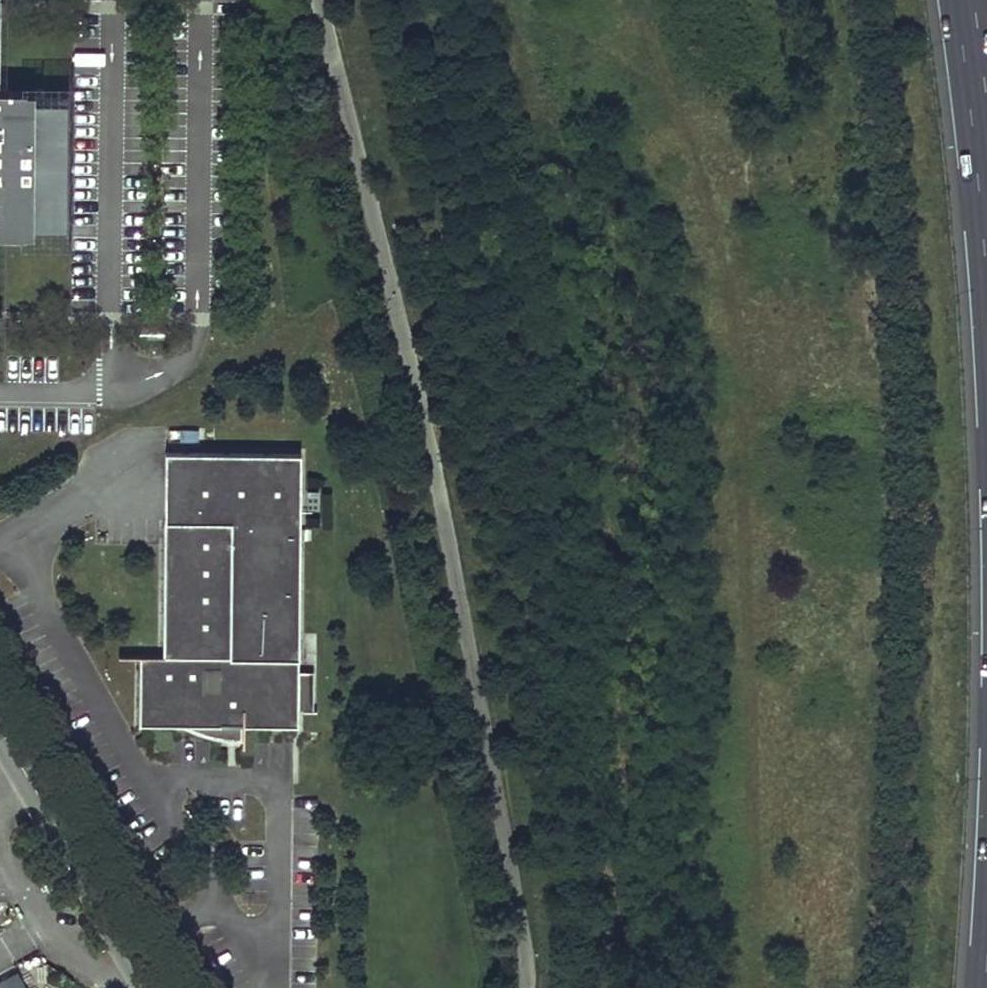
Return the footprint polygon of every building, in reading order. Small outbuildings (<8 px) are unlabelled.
[(30,237),(30,229),(66,229),(67,100),(31,99),(31,92),(0,92),(0,236),(30,237)] [(300,690),(304,459),(169,457),(166,660),(142,660),(141,729),(181,730),(190,734),(198,738),(206,740),(214,742),(221,744),(227,745),(235,746),(244,746),(244,731),(299,732),(299,716),(318,716),(318,691),(300,690)] [(0,981),(0,987),(27,987),(19,972),(0,981)]
